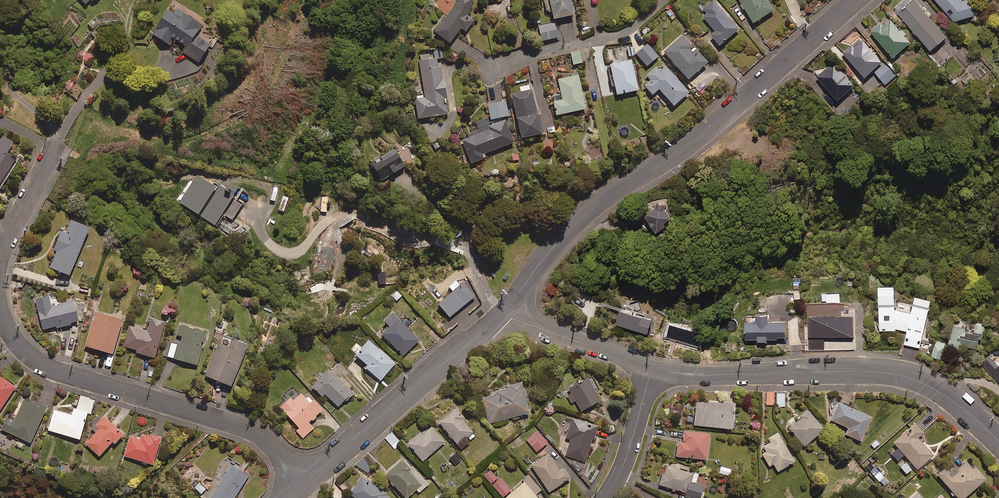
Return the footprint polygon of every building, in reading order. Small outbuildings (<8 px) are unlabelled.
[(477,0),(456,0),(433,37),(450,47),(460,30),(466,34),(473,23),(466,18),(477,0)] [(571,0),(548,0),(552,23),(575,19),(571,0)] [(761,0),(739,0),(756,26),(776,13),(767,0),(763,2),(761,0)] [(914,0),(900,0),(895,4),(899,8),(896,11),(930,48),(945,34),(914,0)] [(959,0),(934,0),(955,25),(975,18),(969,2),(963,4),(959,0)] [(740,32),(714,1),(703,10),(707,14),(704,18),(717,33),(712,38),(720,48),(740,32)] [(204,29),(174,7),(153,36),(171,48),(176,41),(187,49),(183,54),(201,66),(213,49),(197,38),(204,29)] [(909,40),(889,16),(880,24),(879,22),(870,29),(891,55),(909,40)] [(557,41),(554,25),(538,27),(541,44),(557,41)] [(708,66),(684,37),(664,54),(688,83),(708,66)] [(863,74),(881,59),(860,37),(852,45),(850,44),(842,51),(863,74)] [(659,59),(648,46),(636,57),(647,69),(659,59)] [(618,64),(609,66),(616,99),(639,94),(629,48),(615,51),(618,64)] [(582,66),(580,52),(571,54),(573,67),(582,66)] [(426,96),(419,97),(420,103),(417,103),(420,121),(449,117),(446,99),(448,98),(445,82),(443,82),(441,69),(439,70),(438,60),(421,63),(426,96)] [(852,83),(832,61),(816,75),(836,98),(852,83)] [(886,63),(875,73),(885,84),(896,73),(886,63)] [(666,70),(660,75),(656,69),(646,78),(650,83),(644,89),(652,98),(659,92),(673,109),(689,96),(666,70)] [(586,112),(578,77),(558,82),(562,102),(553,104),(556,118),(586,112)] [(544,136),(533,92),(513,96),(524,141),(544,136)] [(508,102),(490,104),(491,121),(510,120),(508,102)] [(516,144),(506,120),(490,127),(491,131),(464,142),(473,166),(487,161),(485,156),(516,144)] [(4,138),(0,144),(0,196),(20,162),(8,156),(15,144),(4,138)] [(432,145),(436,152),(444,146),(440,140),(432,145)] [(407,170),(396,152),(373,166),(380,178),(392,171),(396,177),(407,170)] [(234,198),(240,189),(234,184),(228,193),(220,189),(219,191),(199,178),(181,207),(217,230),(225,217),(233,223),(245,205),(234,198)] [(663,223),(671,224),(673,202),(650,200),(647,227),(662,228),(663,223)] [(88,224),(71,217),(66,231),(61,229),(53,248),(56,249),(50,265),(69,272),(88,224)] [(474,294),(462,279),(446,293),(457,307),(474,294)] [(894,331),(895,328),(904,330),(902,343),(918,346),(928,295),(912,292),(910,310),(893,307),(892,284),(876,284),(879,332),(894,331)] [(397,288),(390,295),(396,300),(403,294),(397,288)] [(825,302),(831,302),(831,299),(834,299),(835,302),(839,302),(839,292),(824,292),(825,302)] [(35,298),(42,328),(70,322),(70,320),(77,318),(73,298),(59,301),(59,303),(51,305),(48,294),(35,298)] [(653,313),(621,305),(617,321),(648,330),(653,313)] [(753,337),(753,338),(765,338),(765,336),(775,336),(774,332),(784,332),(784,316),(770,317),(770,311),(765,311),(765,308),(753,309),(753,312),(744,312),(744,316),(741,316),(741,337),(753,337)] [(121,317),(95,309),(85,344),(112,351),(121,317)] [(419,337),(392,309),(383,317),(388,322),(380,330),(402,353),(419,337)] [(811,337),(841,336),(840,319),(836,319),(836,309),(815,310),(815,319),(813,319),(813,326),(810,326),(811,337)] [(163,319),(150,316),(147,327),(129,323),(123,345),(136,348),(136,350),(155,355),(163,319)] [(963,322),(951,321),(949,342),(975,345),(977,329),(962,327),(963,322)] [(180,323),(177,333),(181,335),(179,342),(175,341),(174,342),(168,340),(165,354),(197,363),(206,330),(180,323)] [(246,341),(231,336),(228,344),(218,340),(206,374),(232,382),(246,341)] [(395,361),(368,337),(359,347),(356,344),(351,349),(367,363),(365,365),(380,378),(395,361)] [(944,340),(934,338),(930,354),(940,356),(944,340)] [(107,353),(104,365),(111,366),(113,355),(107,353)] [(988,353),(979,362),(998,383),(998,361),(997,363),(988,353)] [(324,392),(338,405),(345,397),(346,398),(354,390),(328,366),(311,384),(322,394),(324,392)] [(601,397),(586,374),(564,388),(572,401),(575,399),(582,409),(601,397)] [(0,375),(0,407),(15,385),(0,375)] [(529,410),(521,378),(508,382),(508,385),(494,388),(495,392),(482,395),(489,421),(529,410)] [(308,421),(311,418),(313,419),(317,415),(316,414),(322,408),(312,397),(311,398),(308,395),(306,396),(301,391),(293,398),(291,395),(280,405),(299,426),(296,429),(303,437),(314,427),(308,421)] [(732,426),(735,393),(724,392),(723,400),(696,397),(694,423),(732,426)] [(772,392),(765,392),(766,405),(773,404),(772,392)] [(46,406),(24,396),(14,418),(7,415),(1,428),(30,441),(46,406)] [(870,416),(836,400),(828,418),(846,427),(843,433),(859,440),(870,416)] [(87,408),(73,405),(72,412),(53,407),(47,430),(80,438),(87,408)] [(477,434),(454,407),(438,420),(460,447),(477,434)] [(822,428),(805,408),(795,416),(797,418),(788,427),(803,445),(822,428)] [(123,431),(103,414),(94,424),(98,428),(85,442),(98,454),(112,439),(115,441),(123,431)] [(597,422),(571,416),(566,436),(570,437),(566,454),(586,459),(592,435),(594,435),(597,422)] [(899,450),(893,456),(899,462),(905,456),(916,468),(931,454),(915,436),(921,431),(913,422),(892,441),(899,450)] [(445,441),(432,423),(421,431),(421,430),(407,441),(422,460),(445,441)] [(709,430),(684,428),(683,439),(677,439),(676,454),(707,457),(709,430)] [(548,441),(538,429),(526,438),(536,450),(548,441)] [(130,434),(124,454),(142,460),(141,461),(146,463),(147,461),(152,463),(160,436),(142,430),(140,437),(130,434)] [(391,430),(383,437),(395,450),(403,443),(391,430)] [(769,440),(760,445),(763,450),(759,452),(767,465),(771,463),(776,470),(793,460),(776,431),(766,436),(769,440)] [(560,467),(549,451),(531,463),(549,490),(570,476),(563,466),(560,467)] [(461,457),(456,452),(449,458),(454,463),(461,457)] [(879,481),(884,477),(873,465),(876,462),(869,455),(861,462),(879,481)] [(409,466),(402,457),(384,471),(406,497),(416,488),(419,491),(429,483),(412,463),(409,466)] [(965,458),(949,472),(943,465),(935,473),(957,497),(960,497),(983,477),(971,464),(970,465),(965,458)] [(248,474),(234,465),(236,462),(233,460),(210,496),(212,497),(233,497),(248,474)] [(664,462),(658,483),(686,491),(685,495),(696,497),(699,497),(704,483),(696,481),(698,472),(664,462)] [(905,462),(899,467),(905,474),(911,469),(905,462)] [(732,467),(720,465),(719,472),(730,475),(732,467)] [(513,488),(501,474),(498,477),(489,467),(483,472),(505,497),(540,497),(536,493),(541,488),(529,475),(513,488)] [(362,474),(349,491),(358,497),(395,497),(362,474)]
